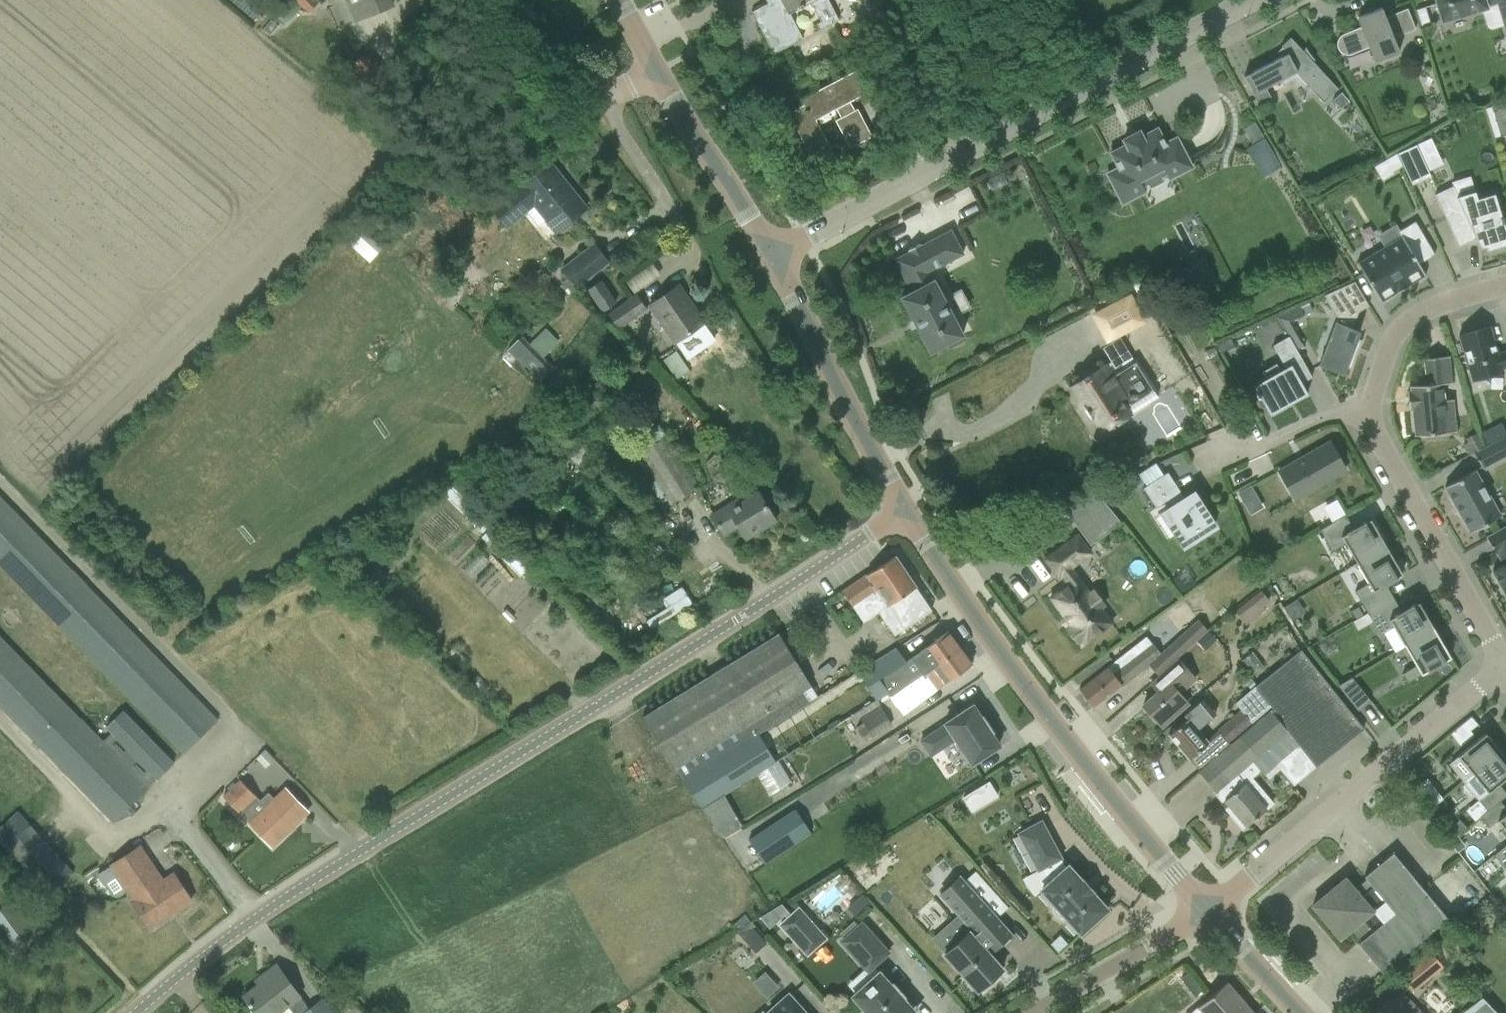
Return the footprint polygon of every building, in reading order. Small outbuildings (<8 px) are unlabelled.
[(265,26),(288,5),(283,0),(271,0),(255,15),(265,26)] [(305,8),(313,0),(296,0),(305,8)] [(354,20),(392,4),(390,0),(346,0),(354,20)] [(771,1),(751,11),(773,53),(802,38),(791,13),(812,2),(822,21),(817,23),(820,30),(840,20),(830,0),(770,0),(771,1)] [(1437,8),(1441,21),(1480,9),(1497,4),(1504,25),(1505,32),(1505,0),(1435,0),(1437,8)] [(1336,41),(1336,44),(1336,46),(1337,49),(1339,52),(1342,53),(1344,55),(1347,55),(1350,55),(1369,47),(1374,61),(1399,52),(1393,37),(1385,17),(1381,7),(1357,17),(1361,26),(1342,34),(1340,36),(1338,38),(1336,41)] [(1430,25),(1424,7),(1415,9),(1421,27),(1430,25)] [(1406,8),(1398,11),(1406,32),(1415,29),(1407,8),(1406,8)] [(1243,76),(1252,94),(1258,105),(1271,98),(1265,87),(1295,72),(1323,102),(1337,88),(1311,60),(1312,59),(1313,60),(1314,59),(1309,54),(1305,46),(1304,47),(1304,49),(1302,51),(1290,37),(1280,46),(1281,47),(1285,54),(1243,76)] [(824,141),(812,118),(834,107),(840,117),(835,120),(849,148),(871,136),(857,108),(851,111),(847,103),(866,92),(854,70),(800,99),(803,104),(787,112),(811,158),(830,148),(826,139),(824,141)] [(1340,93),(1332,100),(1339,108),(1347,100),(1340,93)] [(1490,107),(1499,136),(1505,134),(1505,102),(1490,107)] [(1263,137),(1254,121),(1242,129),(1251,144),(1263,137)] [(1191,167),(1176,137),(1164,143),(1156,128),(1141,136),(1138,131),(1122,139),(1125,145),(1110,153),(1118,168),(1106,174),(1122,203),(1143,192),(1137,179),(1163,165),(1170,178),(1191,167)] [(1418,145),(1398,154),(1403,166),(1412,184),(1432,175),(1418,145)] [(1397,153),(1374,167),(1382,181),(1394,174),(1393,172),(1403,166),(1398,154),(1397,153)] [(560,228),(586,208),(549,162),(492,208),(507,226),(525,212),(537,226),(544,221),(554,233),(560,228)] [(1434,194),(1458,246),(1475,238),(1480,248),(1485,247),(1486,250),(1505,244),(1505,234),(1503,223),(1505,222),(1503,216),(1501,216),(1494,193),(1476,199),(1474,191),(1457,196),(1452,186),(1434,194)] [(388,224),(400,237),(417,221),(406,209),(388,224)] [(1401,237),(1356,262),(1380,302),(1381,301),(1396,291),(1397,292),(1398,292),(1397,290),(1406,285),(1407,286),(1409,285),(1408,284),(1423,275),(1424,276),(1425,275),(1418,264),(1434,254),(1415,221),(1397,231),(1401,237)] [(357,223),(343,239),(368,261),(382,245),(357,223)] [(931,281),(930,281),(926,272),(960,254),(960,255),(962,253),(961,251),(961,252),(951,232),(950,230),(948,231),(920,246),(919,243),(908,249),(909,252),(897,258),(896,258),(894,259),(895,261),(896,261),(906,280),(906,281),(907,283),(909,282),(909,281),(911,280),(915,289),(903,295),(901,296),(902,299),(929,349),(928,349),(930,352),(932,350),(960,335),(960,336),(962,335),(961,332),(952,316),(956,314),(947,296),(943,298),(934,282),(933,279),(931,281)] [(593,244),(578,257),(562,269),(575,286),(607,262),(593,244)] [(693,260),(687,262),(692,276),(703,273),(699,261),(698,258),(693,260)] [(639,263),(612,269),(616,282),(642,275),(639,263)] [(1349,370),(1350,370),(1352,364),(1354,357),(1356,351),(1359,345),(1362,339),(1361,338),(1360,340),(1356,338),(1359,331),(1352,328),(1358,312),(1368,305),(1351,278),(1324,295),(1337,317),(1318,365),(1343,375),(1345,367),(1349,368),(1349,370)] [(587,289),(602,311),(615,302),(600,280),(587,289)] [(674,287),(658,299),(649,304),(675,341),(703,322),(693,307),(689,309),(674,287)] [(635,295),(607,314),(617,327),(644,308),(635,295)] [(1094,315),(1107,340),(1142,321),(1129,297),(1094,315)] [(1307,301),(1299,305),(1304,315),(1312,311),(1307,301)] [(1277,316),(1288,336),(1297,331),(1292,322),(1304,315),(1299,305),(1277,316)] [(1458,336),(1470,380),(1501,371),(1501,369),(1505,367),(1505,351),(1496,353),(1489,327),(1458,336)] [(542,356),(557,341),(544,328),(529,343),(521,335),(506,350),(539,382),(553,368),(542,356)] [(1284,367),(1252,385),(1255,390),(1253,391),(1257,399),(1259,398),(1269,415),(1307,393),(1301,383),(1311,377),(1288,336),(1272,345),(1284,367)] [(1230,337),(1216,344),(1220,353),(1234,346),(1230,337)] [(666,349),(654,352),(661,372),(673,368),(666,349)] [(1130,352),(1105,367),(1104,364),(1068,387),(1080,406),(1082,405),(1100,432),(1139,407),(1158,396),(1130,352)] [(1410,392),(1407,392),(1408,409),(1412,408),(1414,435),(1446,432),(1445,417),(1453,416),(1451,399),(1443,399),(1441,383),(1449,383),(1447,356),(1423,358),(1426,384),(1410,386),(1410,392)] [(706,410),(715,401),(707,393),(698,402),(706,410)] [(1140,413),(1150,432),(1161,426),(1151,407),(1140,413)] [(561,442),(571,455),(594,438),(584,424),(561,442)] [(1487,445),(1505,435),(1500,424),(1481,434),(1487,445)] [(1473,452),(1481,468),(1505,454),(1505,435),(1487,445),(1482,447),(1473,452)] [(1468,455),(1473,452),(1482,447),(1476,436),(1462,444),(1468,455)] [(639,454),(670,504),(698,488),(667,437),(639,454)] [(1345,469),(1329,442),(1278,471),(1291,494),(1332,471),(1334,475),(1345,469)] [(1473,470),(1444,487),(1470,532),(1499,515),(1473,470)] [(1183,546),(1213,527),(1192,493),(1182,500),(1165,473),(1142,488),(1155,508),(1163,503),(1167,509),(1166,509),(1180,530),(1175,533),(1183,546)] [(1243,501),(1256,494),(1252,485),(1238,493),(1243,501)] [(1060,506),(1090,544),(1119,522),(1096,492),(1060,506)] [(737,525),(743,535),(757,526),(759,530),(774,520),(758,493),(729,510),(726,506),(711,515),(723,534),(737,525)] [(40,606),(45,612),(182,752),(216,719),(0,497),(0,565),(40,606)] [(1344,514),(1318,529),(1331,551),(1345,543),(1356,563),(1385,546),(1369,518),(1352,528),(1344,514)] [(1486,537),(1495,554),(1497,553),(1503,564),(1492,571),(1505,596),(1505,526),(1486,537)] [(1089,552),(1076,535),(1044,558),(1057,576),(1060,574),(1067,584),(1049,597),(1070,625),(1066,628),(1077,642),(1081,639),(1083,643),(1111,622),(1099,607),(1103,604),(1093,591),(1089,593),(1070,567),(1089,552)] [(1402,574),(1385,546),(1356,563),(1368,583),(1354,591),(1367,612),(1392,598),(1393,597),(1385,583),(1402,574)] [(450,565),(459,577),(478,561),(468,550),(450,565)] [(894,555),(841,591),(863,622),(878,612),(894,635),(931,610),(894,555)] [(1234,611),(1245,625),(1265,609),(1263,606),(1269,601),(1260,590),(1234,611)] [(583,603),(590,610),(596,603),(589,596),(583,603)] [(1400,611),(1392,598),(1367,612),(1352,621),(1357,629),(1371,621),(1379,634),(1393,627),(1404,646),(1433,629),(1420,605),(1422,604),(1421,603),(1419,605),(1417,602),(1400,611)] [(571,614),(562,604),(556,610),(566,620),(571,614)] [(1159,655),(1147,664),(1158,675),(1196,642),(1207,631),(1198,620),(1159,654),(1159,655)] [(1407,682),(1450,657),(1448,654),(1450,653),(1449,652),(1447,653),(1433,629),(1404,646),(1415,665),(1402,673),(1407,682)] [(946,632),(906,662),(916,677),(959,647),(949,634),(947,631),(946,632)] [(649,712),(642,716),(652,734),(672,766),(674,769),(676,768),(683,779),(817,697),(778,633),(724,666),(712,674),(649,712)] [(96,735),(0,637),(0,706),(112,820),(173,761),(123,710),(96,735)] [(1158,691),(1142,705),(1161,726),(1176,712),(1187,703),(1177,693),(1194,678),(1185,668),(1204,651),(1196,642),(1158,675),(1155,678),(1163,687),(1158,691)] [(1116,659),(1079,688),(1093,706),(1147,664),(1159,655),(1159,654),(1158,654),(1151,644),(1122,667),(1116,659)] [(916,677),(890,696),(903,714),(915,705),(971,664),(959,647),(916,677)] [(817,697),(683,779),(701,807),(722,794),(888,692),(890,696),(916,677),(906,662),(896,648),(817,697)] [(1301,648),(1255,686),(1271,706),(1272,708),(1272,709),(1313,761),(1358,724),(1362,729),(1363,728),(1301,648)] [(1251,652),(1240,660),(1251,674),(1262,665),(1251,652)] [(811,678),(825,671),(819,658),(805,664),(811,678)] [(1351,677),(1338,687),(1357,711),(1370,701),(1351,677)] [(1271,706),(1255,686),(1234,703),(1240,710),(1217,730),(1227,742),(1251,722),(1271,706)] [(1186,719),(1168,734),(1188,758),(1208,742),(1196,728),(1214,713),(1202,698),(1183,715),(1186,719)] [(944,724),(920,740),(930,755),(955,739),(971,764),(999,745),(990,732),(991,731),(982,716),(981,717),(972,704),(944,723),(944,724)] [(879,705),(859,718),(871,737),(891,725),(879,705)] [(1272,709),(1214,757),(1200,770),(1199,769),(1198,769),(1234,812),(1230,815),(1241,829),(1272,803),(1250,778),(1260,770),(1263,774),(1267,779),(1279,769),(1293,785),(1316,766),(1312,761),(1313,761),(1272,709)] [(1464,749),(1475,740),(1462,724),(1450,733),(1464,749)] [(1498,752),(1491,743),(1492,742),(1484,733),(1475,740),(1464,749),(1456,755),(1447,763),(1462,781),(1472,774),(1501,750),(1500,750),(1498,752)] [(255,758),(264,768),(274,758),(265,749),(255,758)] [(1505,777),(1505,761),(1498,753),(1501,750),(1472,774),(1462,781),(1477,800),(1486,811),(1487,811),(1499,801),(1505,795),(1505,794),(1498,784),(1505,777)] [(777,761),(755,774),(768,796),(790,782),(777,761)] [(958,807),(987,792),(977,774),(948,790),(958,807)] [(1426,778),(1416,785),(1432,806),(1442,798),(1426,778)] [(223,795),(258,832),(272,846),(307,812),(284,788),(273,799),(268,793),(260,800),(240,779),(223,795)] [(1467,793),(1453,803),(1461,815),(1475,804),(1467,793)] [(722,794),(701,807),(722,837),(742,825),(722,794)] [(1499,801),(1487,811),(1486,811),(1479,817),(1487,828),(1497,820),(1505,831),(1505,809),(1499,801)] [(1065,868),(1061,864),(1059,859),(1060,858),(1041,821),(1018,833),(1037,870),(1040,869),(1044,875),(1049,881),(1040,889),(1052,902),(1052,908),(1053,912),(1055,916),(1058,918),(1063,920),(1068,920),(1080,933),(1107,909),(1093,893),(1094,892),(1083,879),(1081,881),(1067,865),(1065,868)] [(28,823),(3,845),(37,882),(42,878),(53,890),(68,876),(57,865),(62,860),(29,822),(28,823)] [(1451,840),(1458,850),(1465,845),(1457,835),(1451,840)] [(1492,855),(1505,872),(1505,844),(1492,855)] [(1381,972),(1396,959),(1446,917),(1405,867),(1392,851),(1363,876),(1365,879),(1353,889),(1344,878),(1312,905),(1339,937),(1350,928),(1359,940),(1357,943),(1368,957),(1381,972)] [(108,865),(139,911),(150,927),(191,900),(172,872),(151,886),(128,852),(108,865)] [(1012,934),(958,875),(953,880),(951,877),(941,887),(943,889),(938,894),(973,933),(972,934),(968,929),(941,954),(977,994),(1004,969),(984,948),(986,946),(992,952),(1012,934)] [(0,908),(0,935),(12,951),(34,933),(9,901),(0,908)] [(798,906),(777,924),(806,957),(827,938),(798,906)] [(765,915),(754,925),(760,932),(772,922),(765,915)] [(841,941),(873,977),(851,995),(865,1010),(863,1012),(909,1012),(913,1010),(902,997),(903,996),(892,984),(891,985),(873,965),(888,952),(862,922),(841,941)] [(741,937),(755,952),(766,942),(752,927),(741,937)] [(1443,966),(1429,950),(1398,975),(1412,992),(1443,966)] [(1476,962),(1483,956),(1478,951),(1471,957),(1476,962)] [(255,1012),(278,1012),(286,1007),(291,1012),(334,1012),(322,998),(309,1008),(276,964),(262,974),(266,978),(243,996),(255,1012)] [(757,993),(767,981),(749,966),(739,977),(757,993)] [(1226,982),(1190,1012),(1252,1012),(1226,982)] [(1379,1007),(1374,1012),(1419,1012),(1418,1012),(1400,993),(1391,1002),(1388,999),(1379,1007)] [(788,994),(768,1011),(770,1012),(805,1012),(788,994)] [(1466,1011),(1468,1012),(1496,1012),(1481,997),(1466,1011)]
